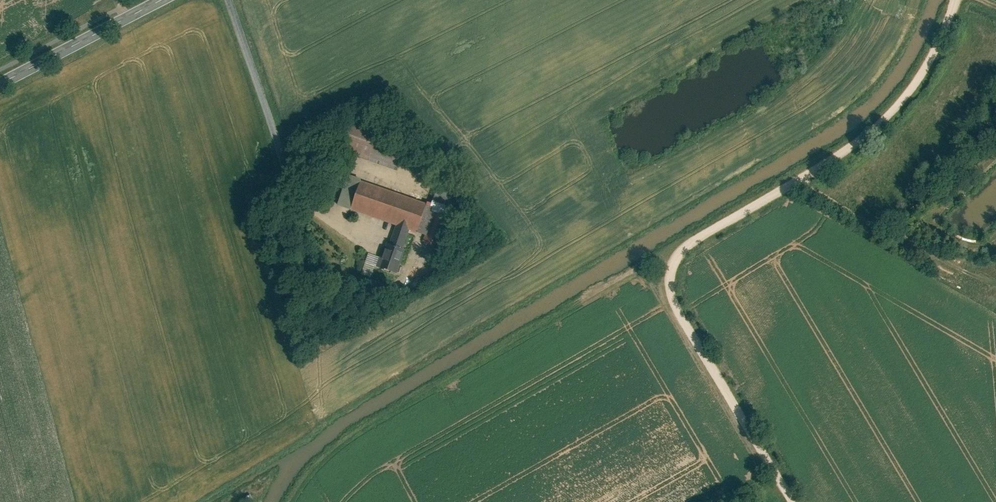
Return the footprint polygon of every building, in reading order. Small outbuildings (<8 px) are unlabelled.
[(384,123),(346,112),(334,149),(396,168),(404,143),(380,135),(384,123)] [(429,199),(347,171),(336,204),(391,223),(376,267),(393,274),(409,228),(423,233),(420,242),(441,249),(461,193),(438,185),(429,199)] [(371,278),(376,256),(365,254),(361,275),(371,278)]
